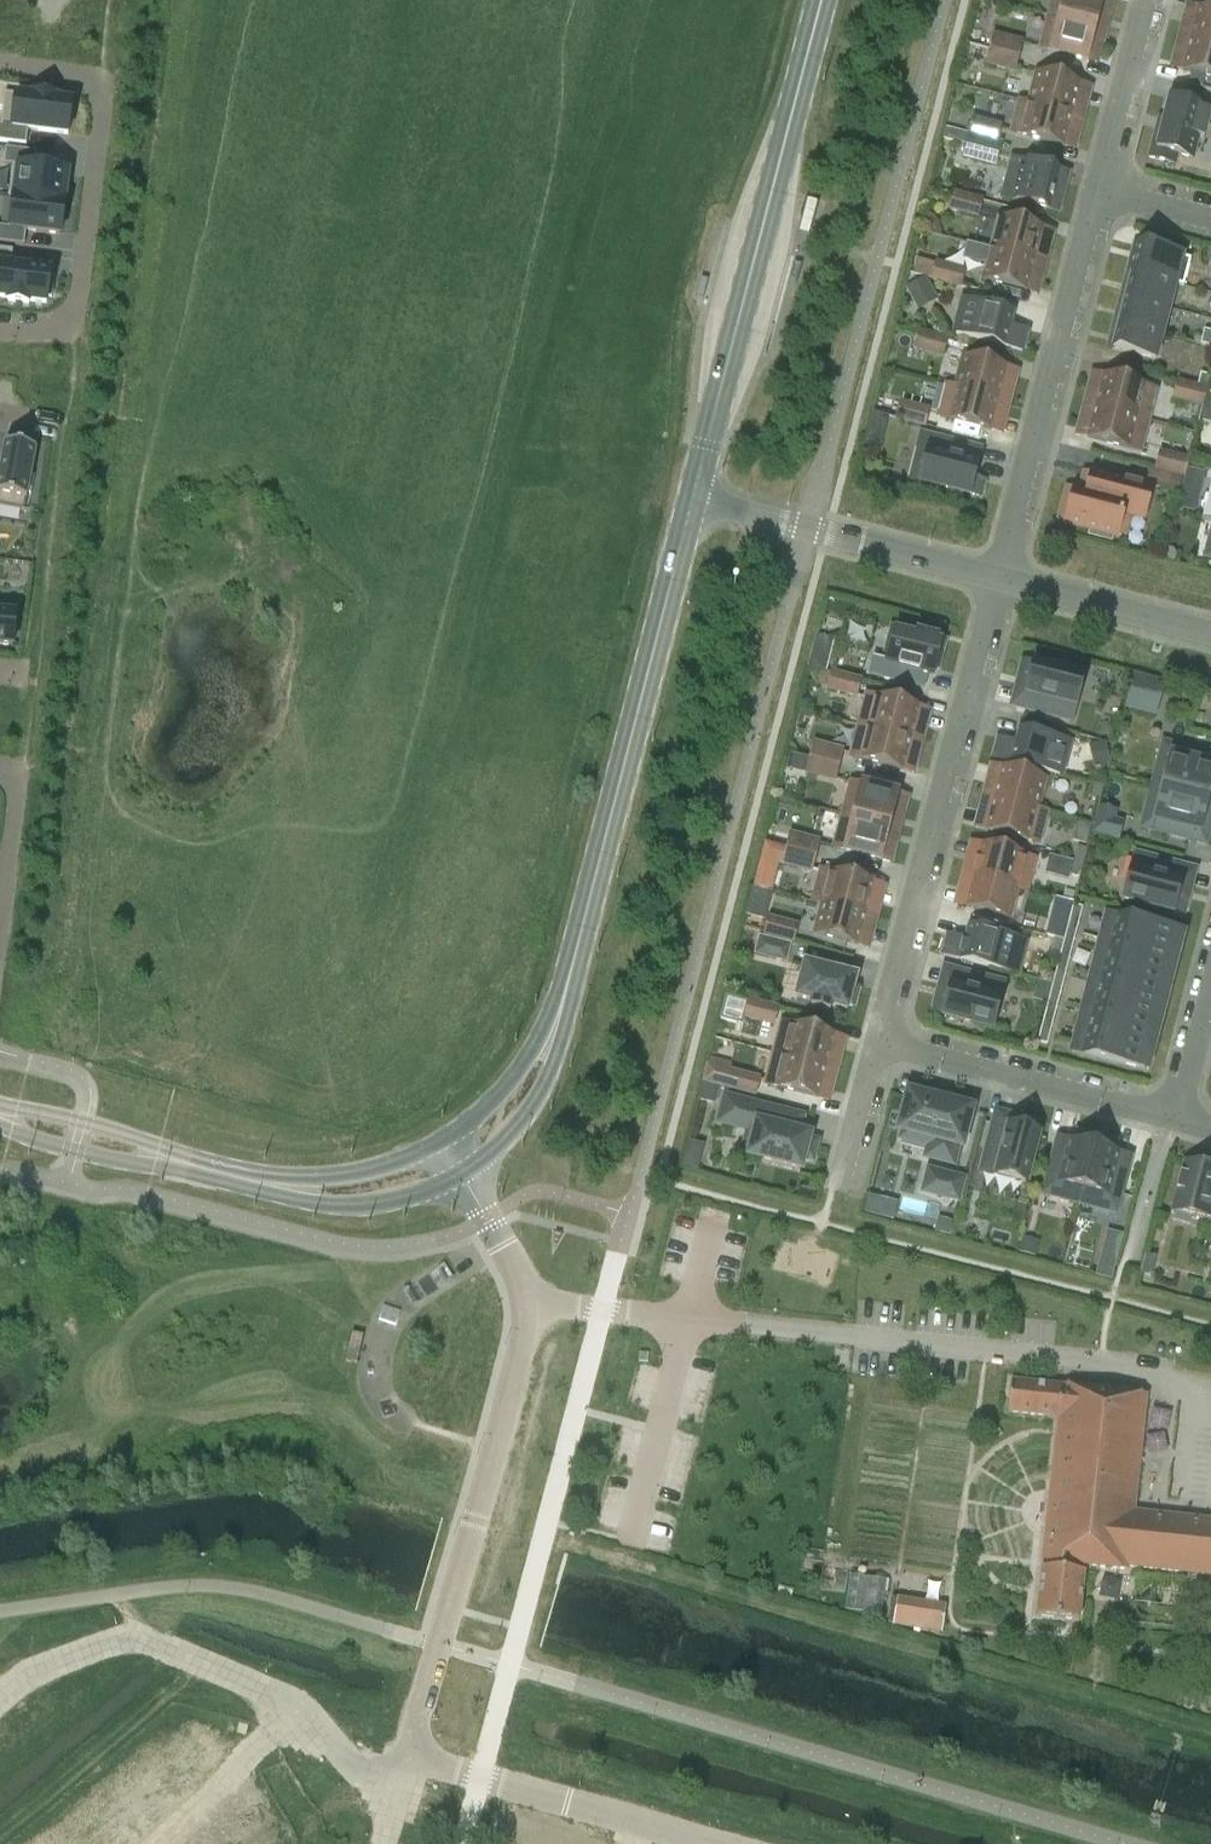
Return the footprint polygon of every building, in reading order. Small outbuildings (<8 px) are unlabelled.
[(1050,16),(1095,28),(1103,0),(1054,0),(1050,16)] [(1210,45),(1210,13),(1198,9),(1193,25),(1184,23),(1180,37),(1210,45)] [(1050,16),(1041,49),(1087,61),(1096,63),(1101,46),(1091,44),(1095,28),(1050,16)] [(993,35),(990,49),(1019,57),(1023,43),(993,35)] [(1180,37),(1177,51),(1186,54),(1182,70),(1191,72),(1205,76),(1210,78),(1210,45),(1180,37)] [(990,49),(986,64),(1015,71),(1019,57),(990,49)] [(1202,87),(1205,76),(1191,72),(1188,84),(1202,87)] [(1029,105),(1082,118),(1086,104),(1076,102),(1080,85),(1037,74),(1030,104),(1029,105)] [(26,145),(28,130),(68,135),(72,102),(55,100),(55,97),(34,95),(34,97),(5,94),(1,126),(0,126),(0,142),(26,145)] [(1206,108),(1169,98),(1156,149),(1156,150),(1154,158),(1175,164),(1178,156),(1193,159),(1199,137),(1204,138),(1210,113),(1205,111),(1206,108)] [(1012,133),(1065,146),(1069,130),(1078,133),(1082,118),(1029,105),(1030,104),(1020,101),(1012,133)] [(967,135),(969,135),(997,143),(1002,125),(972,117),(967,135)] [(997,143),(969,135),(963,156),(996,165),(1001,144),(997,143)] [(9,198),(14,198),(14,197),(64,203),(68,172),(34,168),(36,152),(6,149),(4,164),(13,165),(9,198)] [(1013,160),(1008,178),(1017,181),(1013,199),(1051,209),(1058,211),(1064,187),(1057,185),(1061,172),(1013,160)] [(950,209),(979,216),(982,202),(953,194),(950,209)] [(64,203),(14,197),(14,198),(11,228),(0,227),(0,243),(24,246),(26,231),(60,235),(64,203)] [(1000,219),(992,249),(1045,263),(1048,249),(1039,246),(1043,230),(1000,219)] [(969,243),(964,260),(983,265),(983,264),(988,265),(987,268),(984,280),(1027,291),(1032,275),(1041,277),(1045,263),(992,249),(969,243)] [(1136,245),(1129,273),(1132,273),(1132,272),(1175,283),(1174,284),(1184,287),(1191,259),(1136,245)] [(8,299),(8,301),(29,304),(29,301),(47,303),(47,297),(52,298),(55,278),(50,277),(51,271),(11,266),(13,251),(0,249),(0,298),(8,299)] [(917,259),(913,274),(932,279),(961,286),(965,272),(936,264),(917,259)] [(1168,308),(1174,284),(1175,283),(1132,272),(1132,273),(1126,298),(1168,308)] [(925,280),(907,289),(919,312),(937,302),(925,280)] [(1168,308),(1126,298),(1119,323),(1162,334),(1168,308)] [(963,300),(954,333),(1022,351),(1027,331),(1008,326),(1012,313),(963,300)] [(1162,334),(1119,323),(1113,349),(1155,360),(1162,334)] [(1201,344),(1210,347),(1210,343),(1210,332),(1204,330),(1201,344)] [(918,333),(914,348),(943,355),(947,341),(918,333)] [(956,388),(956,389),(1009,402),(1012,388),(1003,385),(1007,369),(964,358),(956,388)] [(1200,374),(1197,388),(1197,389),(1206,391),(1210,376),(1200,374)] [(1085,405),(1147,421),(1155,390),(1103,376),(1098,393),(1089,390),(1085,405)] [(1206,393),(1206,391),(1197,389),(1197,388),(1177,383),(1174,398),(1202,405),(1206,393)] [(1005,416),(1009,402),(956,389),(956,388),(947,385),(939,417),(991,430),(996,414),(1005,416)] [(1206,393),(1202,405),(1202,407),(1210,409),(1210,394),(1206,393)] [(929,411),(900,404),(896,418),(925,426),(929,411)] [(1147,421),(1085,405),(1082,419),(1091,421),(1087,437),(1139,451),(1147,421)] [(1210,413),(1210,409),(1202,407),(1198,421),(1208,424),(1210,413)] [(871,436),(882,439),(888,418),(877,415),(871,436)] [(927,453),(918,450),(910,479),(970,495),(970,494),(979,496),(983,481),(974,478),(981,450),(931,437),(927,453)] [(25,511),(28,494),(31,495),(34,476),(31,475),(36,449),(5,444),(0,472),(0,507),(25,511)] [(1156,468),(1185,475),(1188,461),(1159,453),(1156,468)] [(1202,488),(1205,474),(1188,470),(1185,484),(1202,488)] [(1074,488),(1065,524),(1090,531),(1089,535),(1111,541),(1112,536),(1117,538),(1123,514),(1144,519),(1152,488),(1098,474),(1094,489),(1090,491),(1089,491),(1074,488)] [(1164,557),(1175,560),(1177,553),(1174,548),(1167,546),(1164,557)] [(13,646),(15,613),(0,612),(0,645),(13,646)] [(873,658),(869,674),(882,677),(911,684),(915,670),(926,673),(933,675),(937,659),(941,660),(946,641),(938,639),(895,628),(894,632),(888,654),(886,662),(873,658)] [(813,645),(808,668),(823,672),(827,673),(832,650),(813,645)] [(1029,679),(1022,708),(1053,715),(1057,700),(1076,705),(1084,676),(1033,663),(1033,664),(1024,661),(1020,677),(1029,679)] [(857,696),(860,681),(832,674),(828,688),(857,696)] [(1127,707),(1155,714),(1163,684),(1135,676),(1127,707)] [(867,695),(859,726),(921,742),(925,728),(915,725),(920,709),(867,695)] [(917,756),(921,742),(859,726),(851,756),(904,770),(908,754),(917,756)] [(999,738),(994,758),(1061,775),(1069,743),(1021,730),(1018,743),(999,738)] [(814,744),(810,758),(839,765),(842,752),(814,744)] [(1109,766),(1104,744),(1089,747),(1093,769),(1109,766)] [(1208,799),(1210,786),(1210,755),(1173,745),(1167,772),(1157,770),(1153,786),(1162,788),(1208,799)] [(835,779),(839,765),(810,758),(807,772),(835,779)] [(988,782),(984,797),(1037,810),(1037,809),(1044,780),(1001,769),(997,785),(988,782)] [(852,782),(844,815),(889,827),(897,794),(852,782)] [(1100,801),(1103,787),(1094,785),(1090,799),(1100,801)] [(1208,799),(1162,788),(1151,829),(1206,843),(1210,825),(1210,817),(1203,816),(1208,799)] [(1046,812),(1037,809),(1037,810),(984,797),(980,811),(990,813),(986,829),(1038,843),(1046,812)] [(1093,833),(1119,839),(1124,821),(1115,819),(1118,811),(1100,806),(1093,833)] [(889,827),(844,815),(835,848),(890,862),(894,845),(885,843),(889,827)] [(1078,823),(1075,834),(1078,839),(1089,842),(1093,827),(1078,823)] [(790,835),(787,849),(815,856),(819,842),(790,835)] [(968,860),(964,874),(1017,888),(1016,889),(1026,891),(1034,860),(981,846),(977,862),(968,860)] [(1074,861),(1084,864),(1087,850),(1078,847),(1074,861)] [(812,870),(815,856),(787,849),(783,863),(812,870)] [(1135,854),(1123,899),(1173,912),(1174,911),(1183,914),(1187,898),(1178,896),(1185,867),(1135,854)] [(1073,862),(1050,856),(1045,875),(1068,880),(1073,862)] [(1084,864),(1074,861),(1071,875),(1081,878),(1084,864)] [(823,904),(876,917),(879,903),(870,900),(874,884),(822,871),(814,902),(823,905),(823,904)] [(1009,918),(1016,889),(1017,888),(964,874),(960,888),(970,891),(966,907),(1009,918)] [(872,931),(876,917),(823,904),(823,905),(815,934),(858,945),(863,929),(872,931)] [(1068,924),(1078,926),(1082,908),(1073,905),(1068,924)] [(1107,914),(1072,1051),(1140,1069),(1176,932),(1107,914)] [(768,919),(765,933),(793,941),(797,927),(768,919)] [(1073,943),(1078,926),(1068,924),(1067,927),(1064,941),(1073,943)] [(1019,940),(970,927),(967,940),(948,935),(943,955),(1010,972),(1019,940)] [(754,955),(787,964),(792,945),(759,936),(754,955)] [(1060,955),(1064,941),(1054,938),(1050,953),(1060,955)] [(1064,941),(1060,955),(1059,958),(1069,960),(1073,943),(1064,941)] [(1065,977),(1069,960),(1059,958),(1055,975),(1065,977)] [(855,977),(805,964),(797,997),(813,1001),(811,1005),(830,1010),(831,1006),(847,1010),(848,1005),(852,1006),(857,990),(852,989),(855,977)] [(937,997),(934,1012),(943,1014),(943,1015),(993,1028),(1004,984),(954,971),(947,999),(937,997)] [(1051,992),(1060,994),(1065,977),(1055,975),(1051,992)] [(1056,1012),(1060,994),(1051,992),(1046,1009),(1056,1012)] [(745,1016),(774,1024),(777,1010),(749,1002),(745,1016)] [(1056,1012),(1046,1009),(1042,1025),(1052,1027),(1056,1012)] [(782,1023),(774,1054),(836,1070),(840,1055),(830,1053),(835,1037),(782,1023)] [(1047,1045),(1052,1027),(1042,1025),(1038,1043),(1047,1045)] [(774,1054),(767,1084),(819,1098),(823,1081),(832,1084),(836,1070),(774,1054)] [(709,1066),(705,1080),(727,1086),(756,1094),(759,1079),(731,1072),(709,1066)] [(970,1101),(930,1091),(928,1098),(908,1093),(899,1130),(937,1140),(932,1159),(954,1164),(958,1146),(962,1147),(972,1109),(968,1108),(970,1101)] [(808,1139),(809,1136),(778,1128),(782,1111),(725,1096),(718,1122),(738,1127),(739,1123),(756,1128),(749,1155),(801,1168),(803,1158),(813,1160),(818,1142),(808,1139)] [(1022,1129),(994,1122),(981,1172),(1025,1183),(1038,1133),(1040,1124),(1025,1120),(1022,1129)] [(1044,1194),(1080,1203),(1097,1138),(1076,1133),(1073,1142),(1058,1138),(1044,1194)] [(1117,1144),(1097,1138),(1080,1203),(1116,1212),(1130,1157),(1115,1153),(1117,1144)] [(1172,1212),(1210,1222),(1210,1169),(1208,1168),(1210,1163),(1190,1158),(1188,1163),(1185,1162),(1172,1212)] [(927,1193),(958,1201),(963,1180),(933,1172),(927,1193)] [(898,1204),(868,1196),(864,1213),(894,1221),(898,1204)] [(953,1222),(938,1218),(934,1233),(949,1237),(953,1222)] [(1034,1256),(1038,1241),(1022,1237),(1018,1252),(1034,1256)] [(1118,1251),(1102,1247),(1099,1261),(1115,1265),(1118,1251)] [(1155,1258),(1146,1255),(1141,1274),(1150,1277),(1155,1258)] [(1061,1385),(1061,1386),(1010,1381),(1007,1412),(1058,1418),(1042,1561),(1047,1562),(1047,1568),(1041,1568),(1036,1616),(1078,1621),(1084,1573),(1076,1572),(1077,1565),(1126,1570),(1127,1567),(1210,1576),(1210,1520),(1132,1512),(1145,1394),(1061,1385)] [(886,1613),(890,1577),(852,1574),(849,1610),(886,1613)] [(893,1625),(941,1632),(945,1608),(897,1601),(893,1625)]
